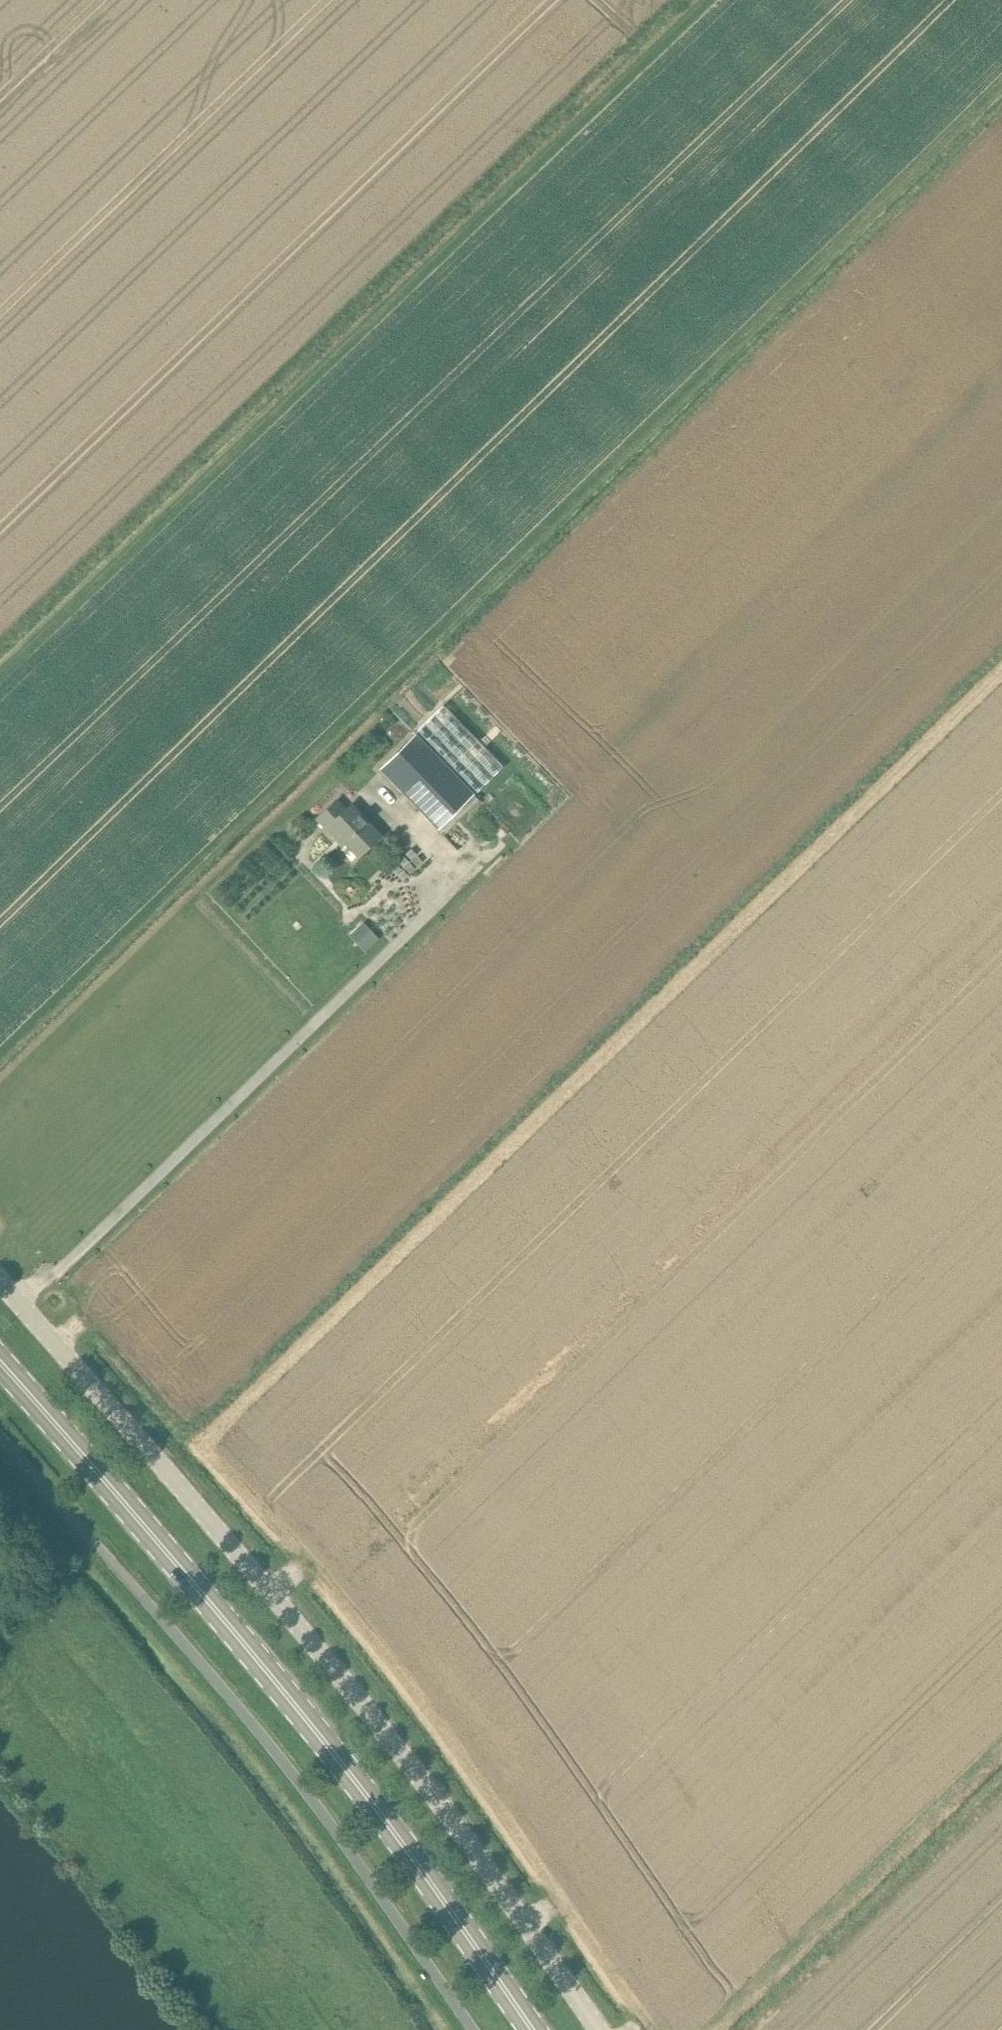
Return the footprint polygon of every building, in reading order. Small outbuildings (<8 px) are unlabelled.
[(444,707),(415,734),(438,758),(473,794),(501,766),(444,707)] [(445,822),(474,795),(473,794),(438,758),(415,734),(414,735),(378,770),(436,830),(437,829),(456,850),(464,841),(445,822)] [(344,808),(336,800),(315,819),(356,862),(381,837),(349,804),(344,808)] [(352,938),(364,950),(377,938),(365,925),(352,938)]
